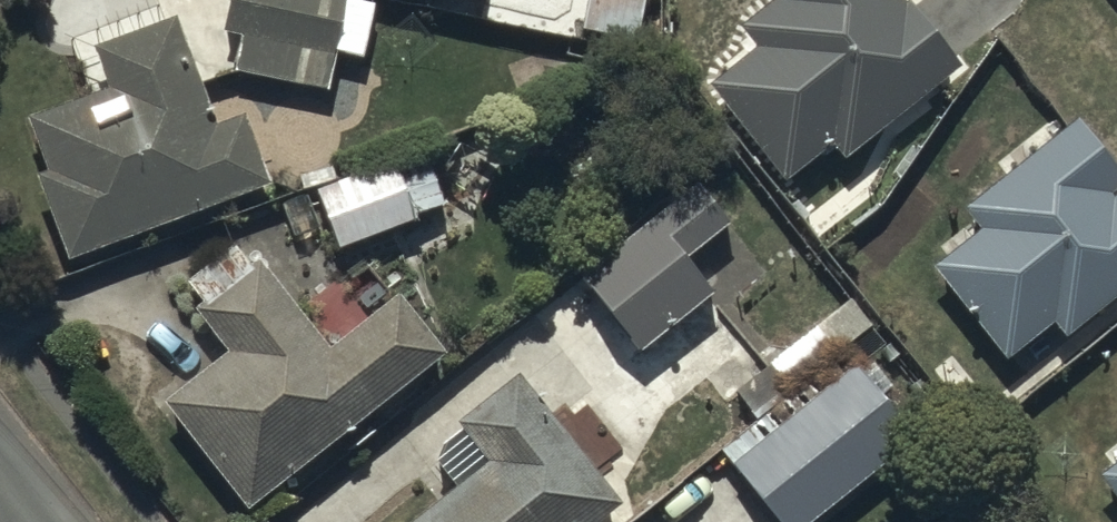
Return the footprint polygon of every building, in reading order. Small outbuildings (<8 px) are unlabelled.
[(336,0),(230,0),(220,43),(242,48),(235,80),(327,100),(335,63),(362,69),(375,9),(336,0)] [(438,1),(476,10),(478,0),(438,0),(438,1)] [(709,99),(784,194),(829,159),(842,175),(956,84),(890,0),(794,0),(742,41),(758,61),(709,99)] [(67,272),(68,271),(267,197),(241,126),(212,137),(174,33),(94,63),(107,99),(27,128),(47,182),(35,186),(67,272)] [(1077,131),(966,222),(981,241),(933,280),(1006,371),(1052,334),(1064,348),(1116,305),(1116,179),(1077,131)] [(391,166),(314,197),(340,262),(416,232),(413,224),(445,211),(428,168),(397,180),(391,166)] [(700,194),(580,289),(637,361),(711,302),(682,266),(728,230),(700,194)] [(224,363),(164,411),(252,521),(445,367),(400,311),(332,366),(240,251),(185,295),(203,318),(194,326),(224,363)] [(754,428),(718,456),(770,521),(828,521),(920,449),(846,355),(840,360),(820,336),(735,404),(754,428)] [(430,521),(614,521),(622,516),(519,386),(457,435),(461,440),(427,467),(455,502),(430,521)] [(1098,489),(1116,515),(1116,474),(1098,489)]
